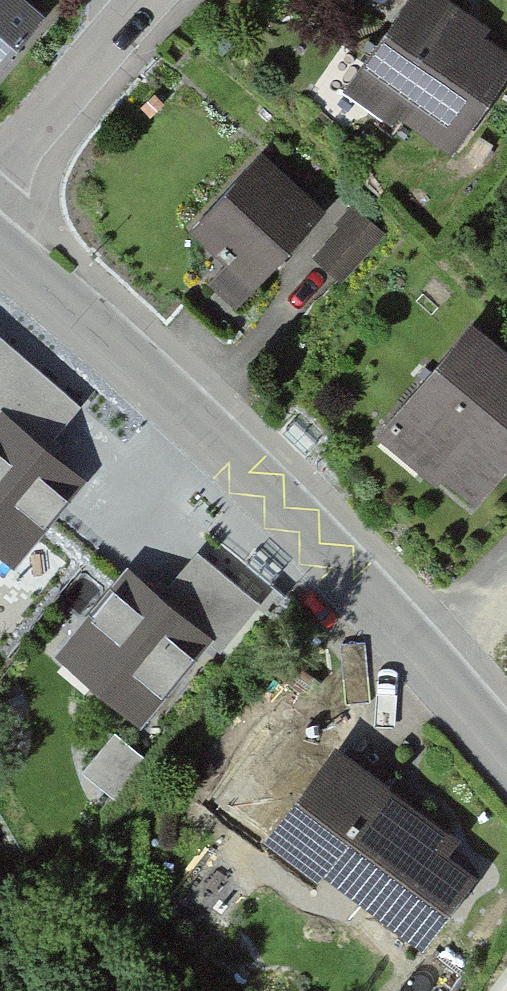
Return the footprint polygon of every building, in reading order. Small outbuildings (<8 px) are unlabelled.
[(43,0),(0,0),(0,57),(46,2),(43,0)] [(458,0),(404,0),(385,27),(366,55),(343,86),(391,120),(398,110),(451,148),(506,69),(506,47),(485,32),(491,23),(458,0)] [(322,211),(260,154),(190,230),(227,264),(209,283),(235,307),(322,211)] [(378,236),(349,213),(310,261),(339,284),(378,236)] [(470,324),(381,438),(477,513),(506,475),(506,354),(470,324)] [(2,413),(0,416),(0,539),(15,552),(78,474),(2,413)] [(208,628),(132,567),(69,644),(145,705),(208,628)] [(91,768),(120,785),(141,750),(113,732),(91,768)] [(465,841),(334,749),(264,847),(312,881),(319,871),(426,946),(474,879),(450,862),(465,841)]
